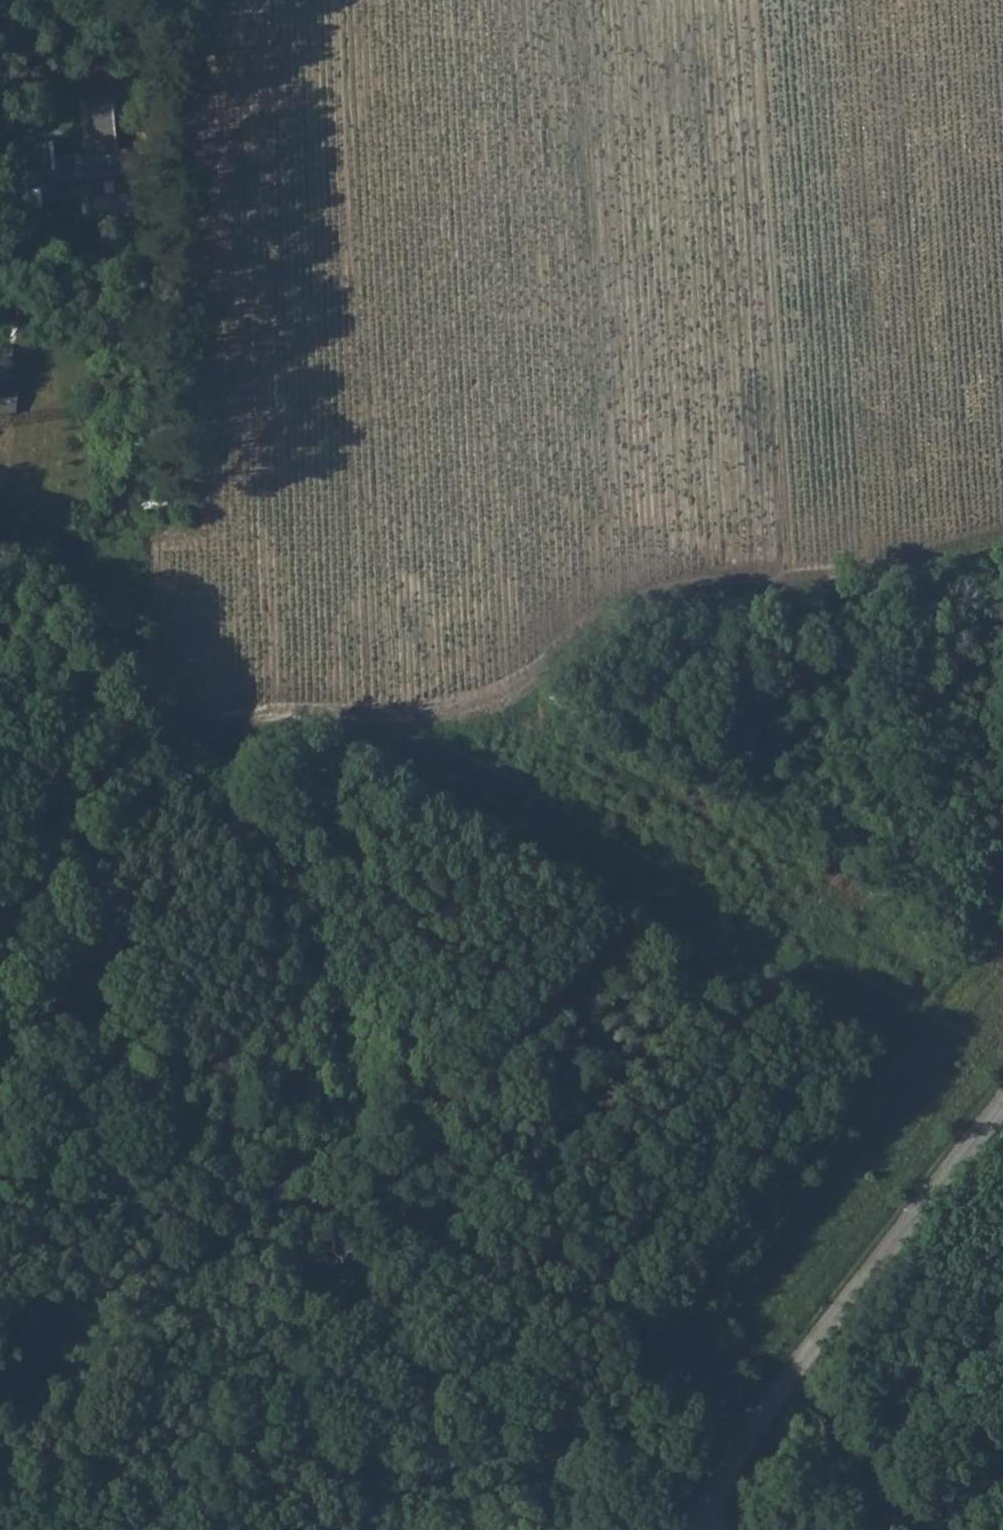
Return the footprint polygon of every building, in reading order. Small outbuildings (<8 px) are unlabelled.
[(14,160),(16,192),(110,184),(117,183),(136,181),(133,150),(58,156),(57,141),(53,141),(54,156),(14,160)] [(92,198),(93,217),(138,213),(137,194),(117,196),(111,196),(92,198)] [(20,415),(22,385),(0,384),(0,414),(20,415)] [(662,1523),(671,1528),(680,1512),(671,1507),(662,1523)] [(563,1525),(543,1522),(542,1528),(541,1529),(562,1529),(563,1525)]
